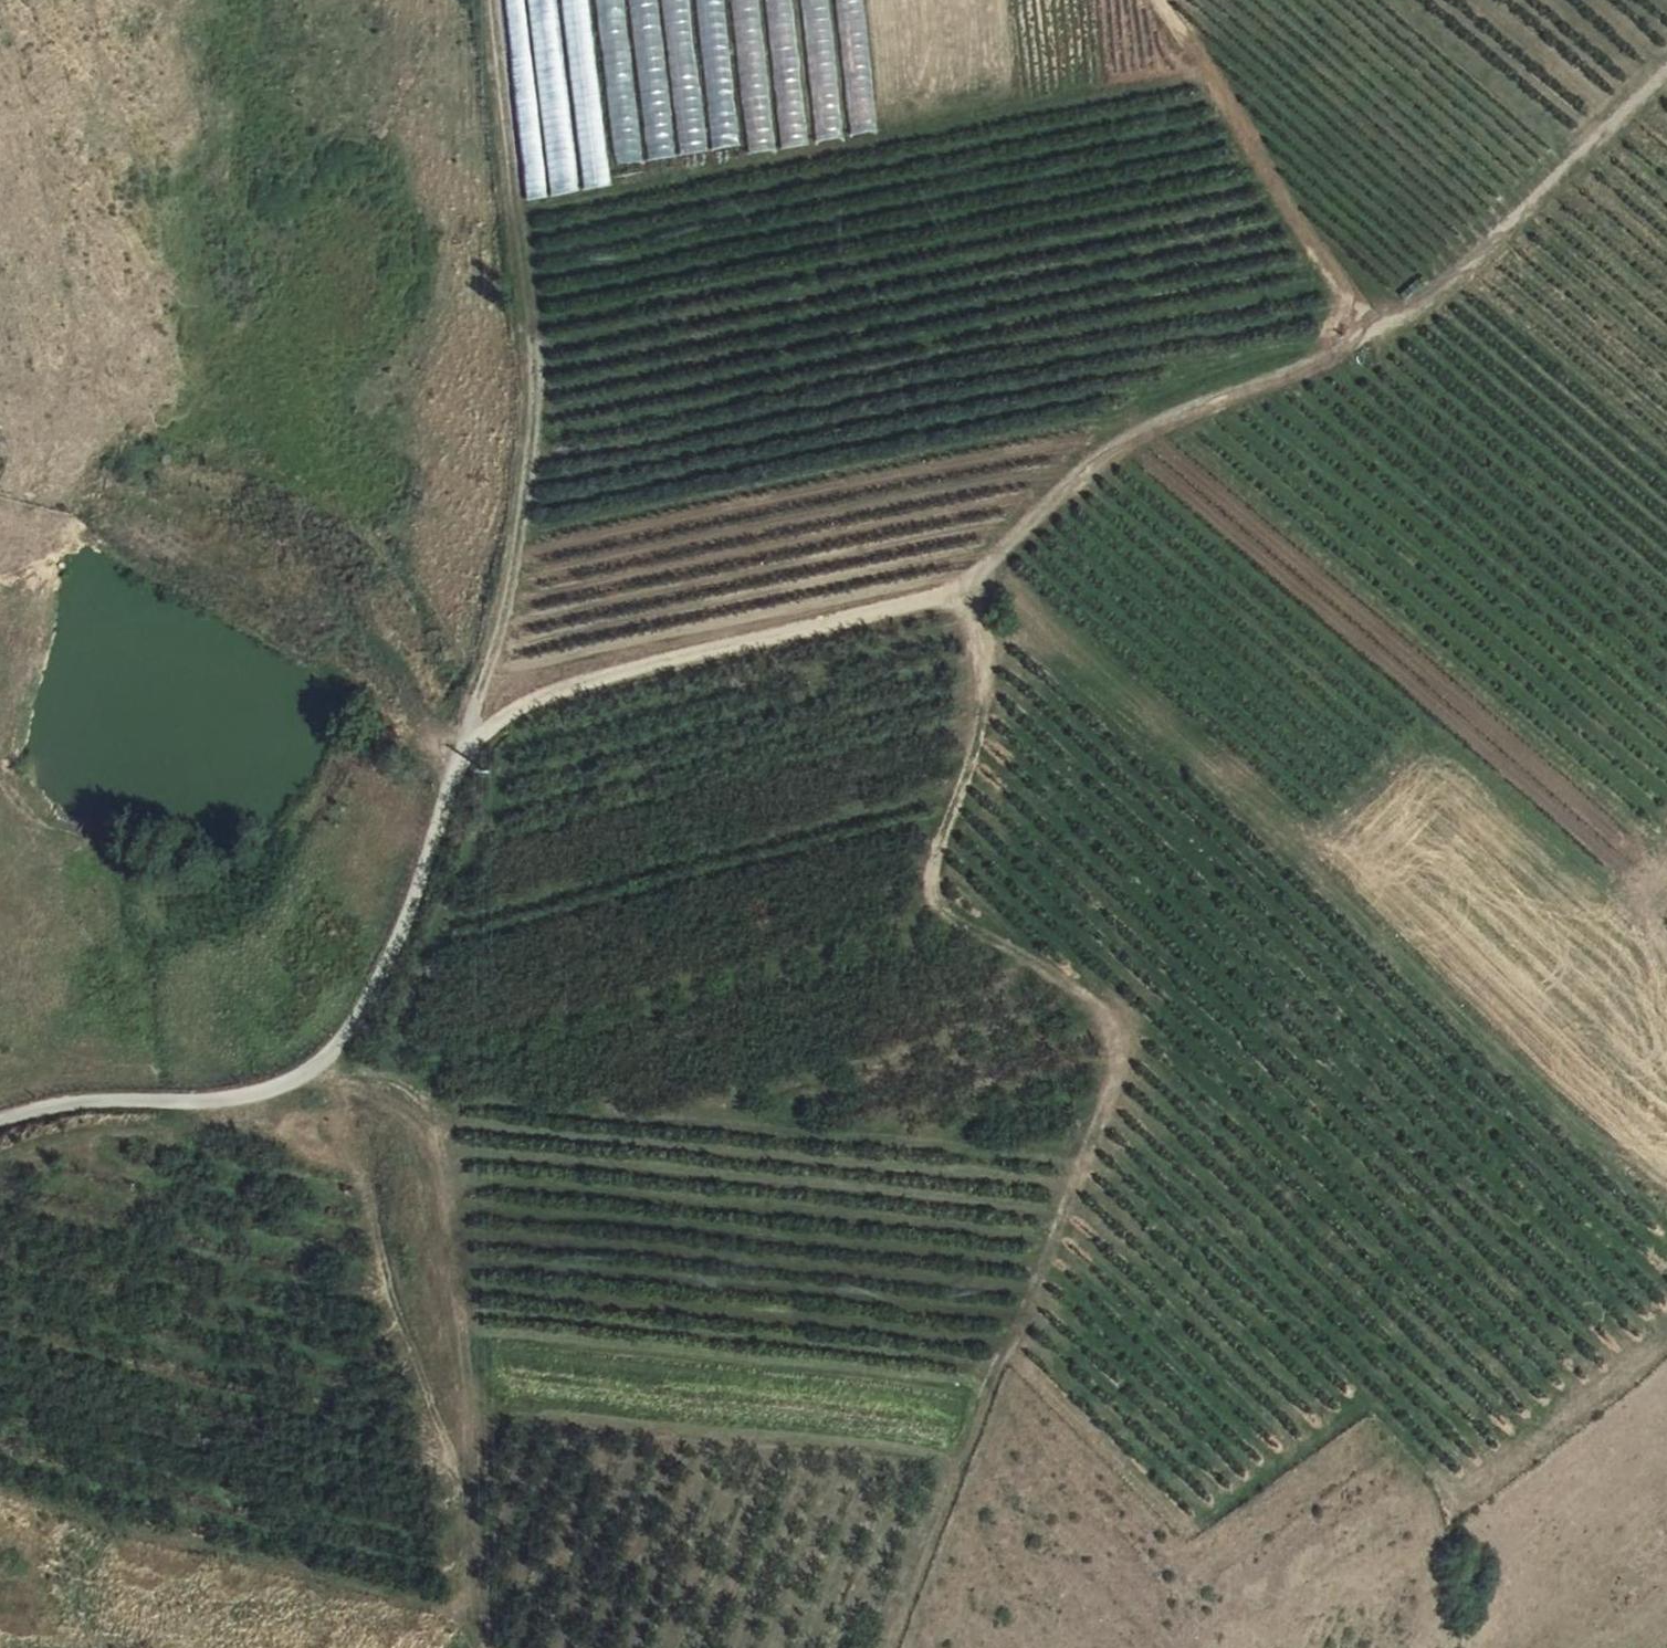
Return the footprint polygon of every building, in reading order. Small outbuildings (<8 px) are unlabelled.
[(550,193),(580,190),(580,188),(609,185),(590,0),(530,0),(550,193)]
